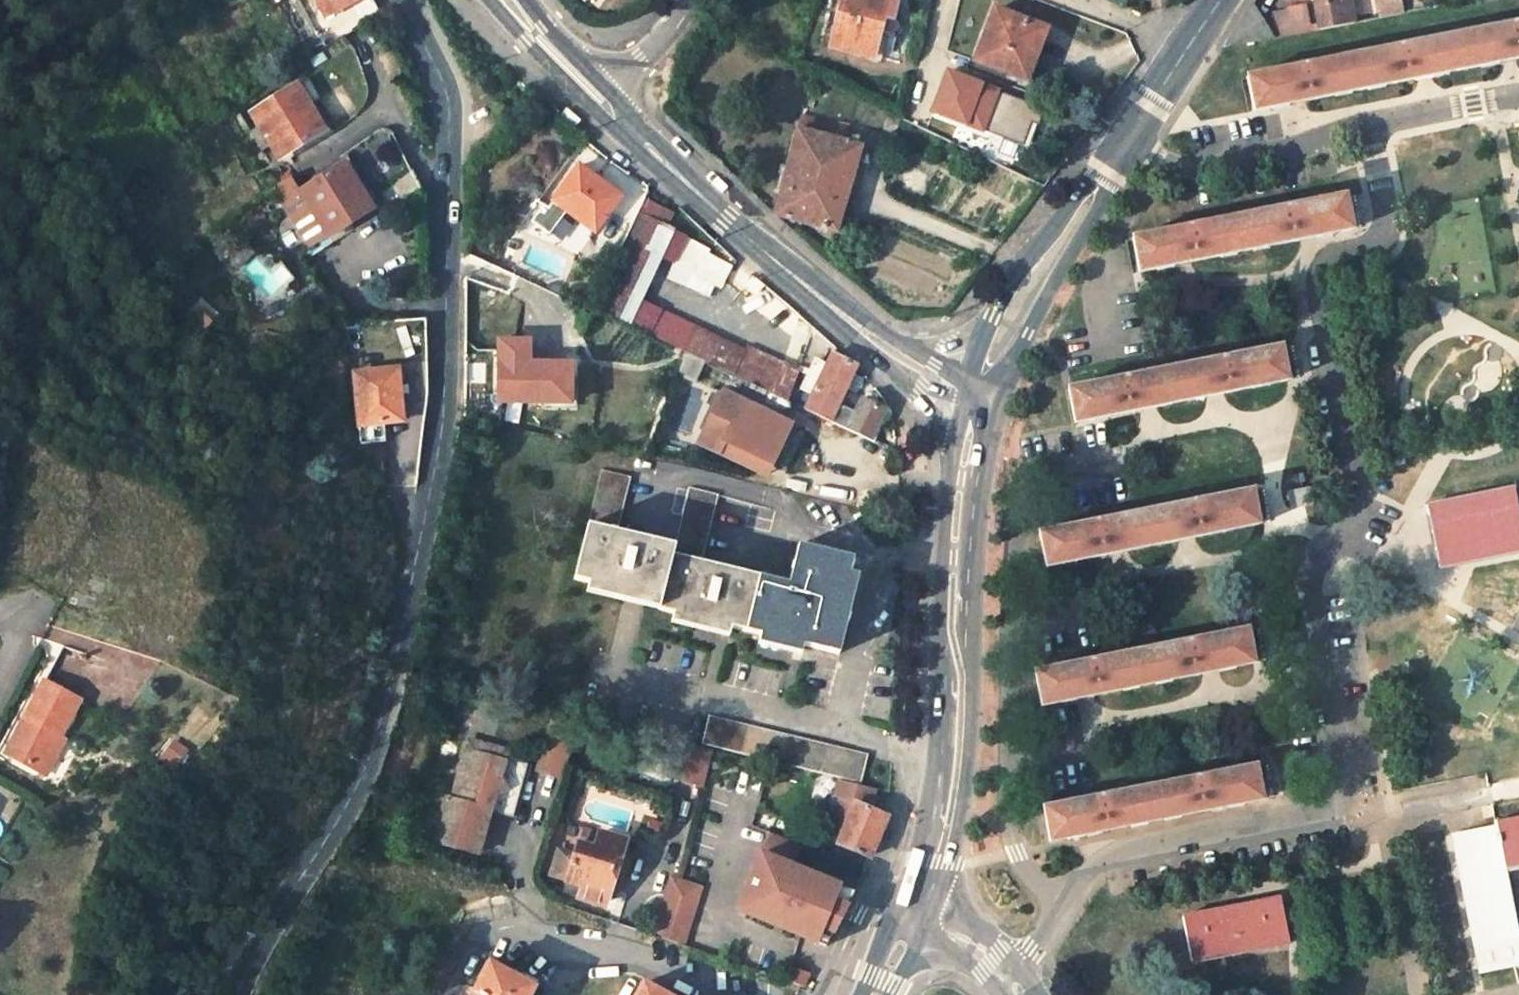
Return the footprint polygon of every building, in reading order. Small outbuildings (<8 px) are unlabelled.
[(361,0),(316,0),(327,20),(361,0)] [(874,54),(884,18),(893,20),(898,0),(844,0),(831,48),(852,54),(853,49),(874,54)] [(1318,31),(1352,24),(1348,0),(1312,0),(1314,13),(1318,31)] [(1375,19),(1400,12),(1397,0),(1369,0),(1375,19)] [(971,54),(1020,78),(1043,27),(993,5),(971,54)] [(1277,39),(1318,31),(1314,13),(1310,13),(1298,14),(1297,11),(1273,16),(1277,39)] [(1383,87),(1511,62),(1518,60),(1518,24),(1247,78),(1253,113),(1287,106),(1383,87)] [(669,57),(663,68),(675,73),(680,63),(669,57)] [(936,66),(919,111),(978,133),(995,88),(936,66)] [(323,135),(294,92),(250,119),(259,133),(249,139),(259,153),(269,148),(280,164),(323,135)] [(994,92),(983,131),(1019,142),(1030,103),(994,92)] [(803,115),(773,216),(836,234),(861,147),(846,142),(850,128),(803,115)] [(972,147),(987,155),(995,141),(979,133),(972,147)] [(594,232),(616,203),(598,189),(601,185),(579,167),(553,200),(594,232)] [(300,197),(328,239),(372,210),(344,168),(300,197)] [(619,199),(601,185),(598,189),(616,203),(619,199)] [(1192,262),(1284,244),(1341,233),(1335,198),(1133,238),(1139,272),(1192,262)] [(620,322),(633,297),(652,255),(647,253),(666,212),(646,201),(595,310),(620,322)] [(674,216),(666,212),(647,253),(652,255),(695,276),(712,284),(721,263),(706,255),(708,250),(684,238),(685,236),(669,227),(674,216)] [(285,266),(261,273),(265,288),(289,281),(285,266)] [(743,351),(633,297),(620,322),(688,354),(781,399),(795,373),(745,349),(743,351)] [(1075,423),(1103,418),(1235,392),(1285,383),(1279,349),(1068,390),(1075,423)] [(828,422),(836,406),(846,387),(850,379),(856,366),(832,355),(825,368),(814,363),(801,389),(813,396),(805,411),(828,422)] [(517,402),(573,406),(576,367),(520,364),(517,402)] [(390,425),(406,424),(402,372),(361,376),(365,427),(367,446),(391,443),(390,425)] [(855,381),(850,379),(846,387),(851,390),(855,381)] [(725,444),(772,466),(791,425),(726,393),(700,444),(720,455),(725,444)] [(836,406),(828,422),(871,442),(886,411),(862,399),(853,414),(836,406)] [(772,466),(725,444),(720,455),(766,476),(772,466)] [(659,611),(684,618),(811,650),(840,657),(849,615),(840,612),(851,561),(799,548),(790,587),(704,565),(720,499),(690,491),(676,548),(619,534),(633,480),(602,472),(576,580),(625,593),(661,602),(659,611)] [(1518,551),(1518,485),(1429,503),(1441,567),(1518,551)] [(1290,510),(1311,507),(1308,487),(1286,491),(1290,510)] [(1091,559),(1228,532),(1257,526),(1250,493),(1039,535),(1046,568),(1091,559)] [(1079,698),(1220,670),(1250,664),(1244,632),(1036,673),(1042,705),(1079,698)] [(36,683),(17,715),(25,719),(4,755),(32,771),(69,700),(36,683)] [(17,715),(0,745),(0,753),(4,755),(25,719),(17,715)] [(699,746),(839,781),(858,786),(864,757),(707,717),(699,746)] [(180,772),(195,751),(176,738),(161,759),(180,772)] [(491,767),(498,770),(505,748),(470,738),(467,747),(489,754),(487,761),(491,767)] [(715,754),(682,744),(673,777),(705,786),(715,754)] [(566,782),(575,754),(548,745),(539,773),(566,782)] [(477,852),(491,807),(513,814),(527,760),(505,748),(498,770),(491,767),(487,761),(489,754),(467,747),(452,797),(447,795),(434,839),(477,852)] [(1095,834),(1221,810),(1259,802),(1253,769),(1043,809),(1050,843),(1095,834)] [(874,790),(858,786),(839,781),(835,796),(841,799),(833,819),(848,825),(839,845),(869,858),(886,818),(869,810),(874,790)] [(1451,835),(1478,973),(1514,966),(1518,965),(1518,955),(1502,869),(1518,865),(1518,821),(1451,835)] [(821,933),(830,937),(848,901),(833,895),(838,885),(792,865),(802,843),(774,831),(742,905),(755,911),(752,917),(816,943),(821,933)] [(577,854),(569,878),(565,894),(604,907),(609,893),(618,896),(634,844),(601,834),(596,850),(579,845),(577,854)] [(553,873),(569,878),(577,854),(560,849),(553,873)] [(674,878),(653,936),(682,946),(703,888),(679,879),(674,878)] [(833,895),(848,901),(853,892),(838,885),(833,895)] [(1189,962),(1287,944),(1278,897),(1180,916),(1189,962)] [(739,911),(752,917),(755,911),(742,905),(739,911)] [(816,943),(825,947),(830,937),(821,933),(816,943)] [(534,988),(489,962),(471,994),(530,994),(534,988)] [(803,988),(808,978),(790,974),(787,982),(803,988)] [(641,982),(634,994),(665,994),(641,982)]
